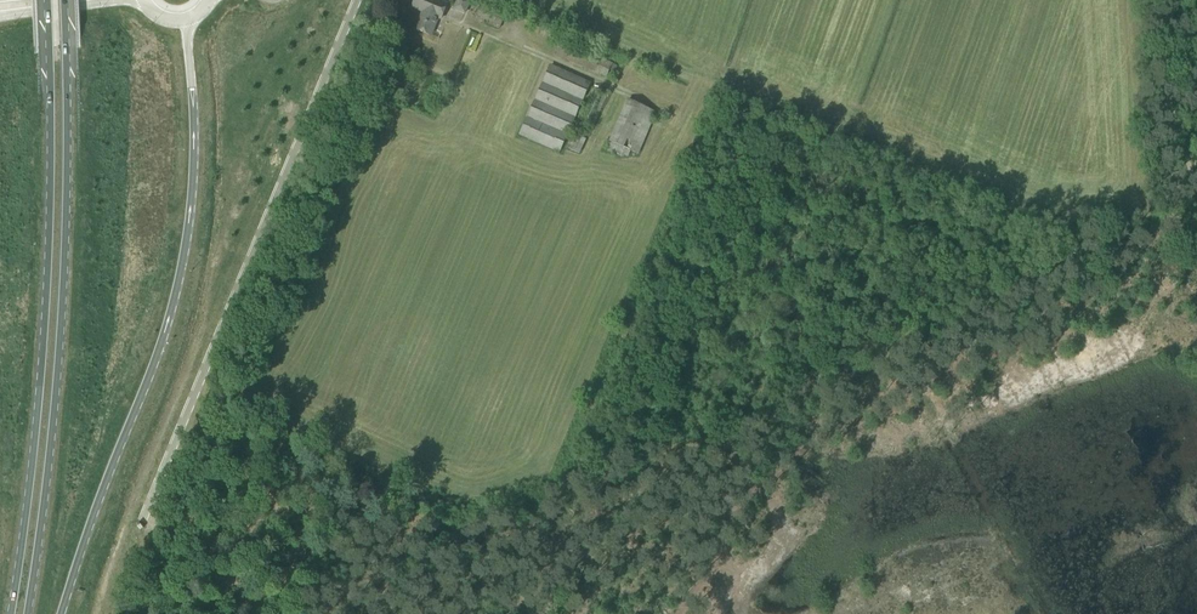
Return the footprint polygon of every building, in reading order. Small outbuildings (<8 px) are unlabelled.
[(436,0),(416,0),(413,7),(423,12),(416,30),(430,35),(438,18),(441,19),(447,5),(436,0)] [(471,3),(464,0),(458,0),(454,9),(466,14),(471,3)] [(498,29),(505,15),(482,4),(475,18),(498,29)] [(614,65),(576,48),(561,41),(555,56),(607,79),(614,65)] [(550,66),(519,135),(559,152),(590,83),(550,66)] [(638,155),(656,113),(628,101),(610,143),(638,155)] [(222,142),(239,149),(244,134),(227,128),(222,142)]
